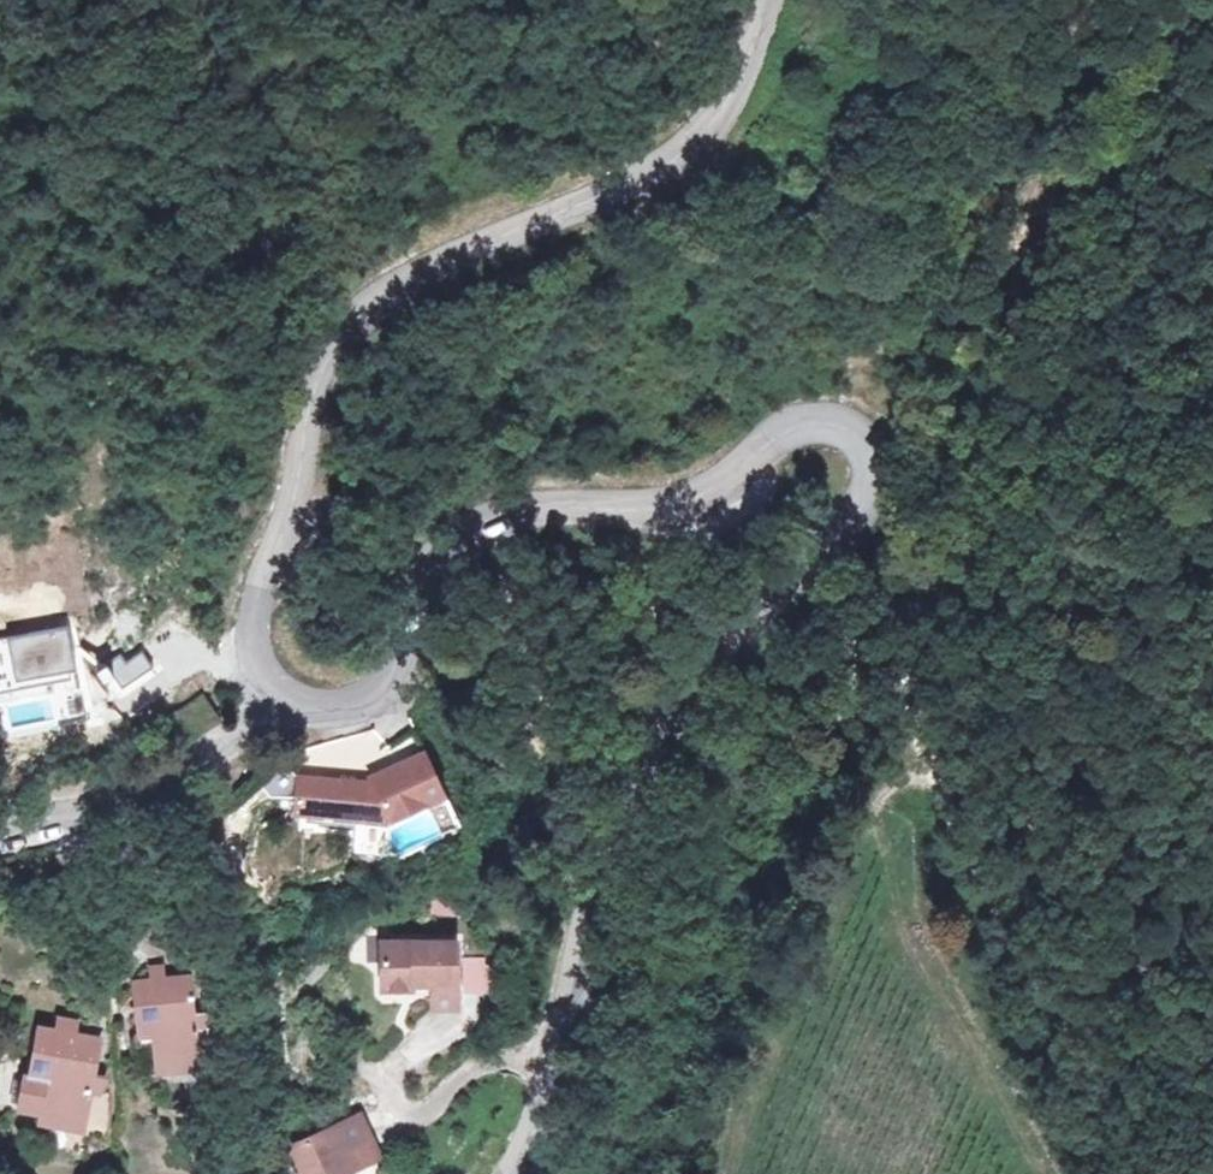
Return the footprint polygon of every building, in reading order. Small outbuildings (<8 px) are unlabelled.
[(361,788),(287,779),(282,813),(344,820),(377,824),(376,836),(416,819),(425,841),(447,833),(415,759),(388,770),(391,776),(361,788)] [(359,782),(361,788),(391,776),(388,770),(359,782)] [(377,824),(344,820),(340,855),(373,859),(376,836),(377,824)] [(385,859),(376,836),(373,859),(382,860),(385,859)] [(205,949),(182,943),(179,954),(202,960),(205,949)] [(452,946),(389,947),(389,957),(379,957),(380,994),(412,993),(412,986),(429,986),(429,993),(430,1009),(453,1008),(452,946)] [(389,957),(389,947),(379,947),(379,957),(389,957)] [(465,957),(464,997),(484,997),(485,958),(465,957)] [(151,976),(133,977),(140,1045),(154,1043),(157,1062),(201,1058),(198,1028),(208,1027),(209,1009),(196,1010),(192,972),(167,974),(166,961),(150,962),(151,976)] [(77,1017),(61,1014),(59,1026),(42,1024),(33,1082),(25,1080),(22,1101),(41,1105),(39,1114),(86,1122),(91,1090),(101,1091),(106,1075),(94,1073),(101,1035),(76,1030),(77,1017)] [(201,1058),(157,1062),(158,1073),(203,1069),(201,1058)] [(86,1122),(39,1114),(38,1123),(84,1132),(86,1122)] [(288,1152),(299,1173),(345,1173),(349,1172),(341,1155),(337,1148),(346,1144),(350,1151),(369,1142),(358,1118),(288,1152)] [(341,1155),(350,1151),(346,1144),(337,1148),(341,1155)]
